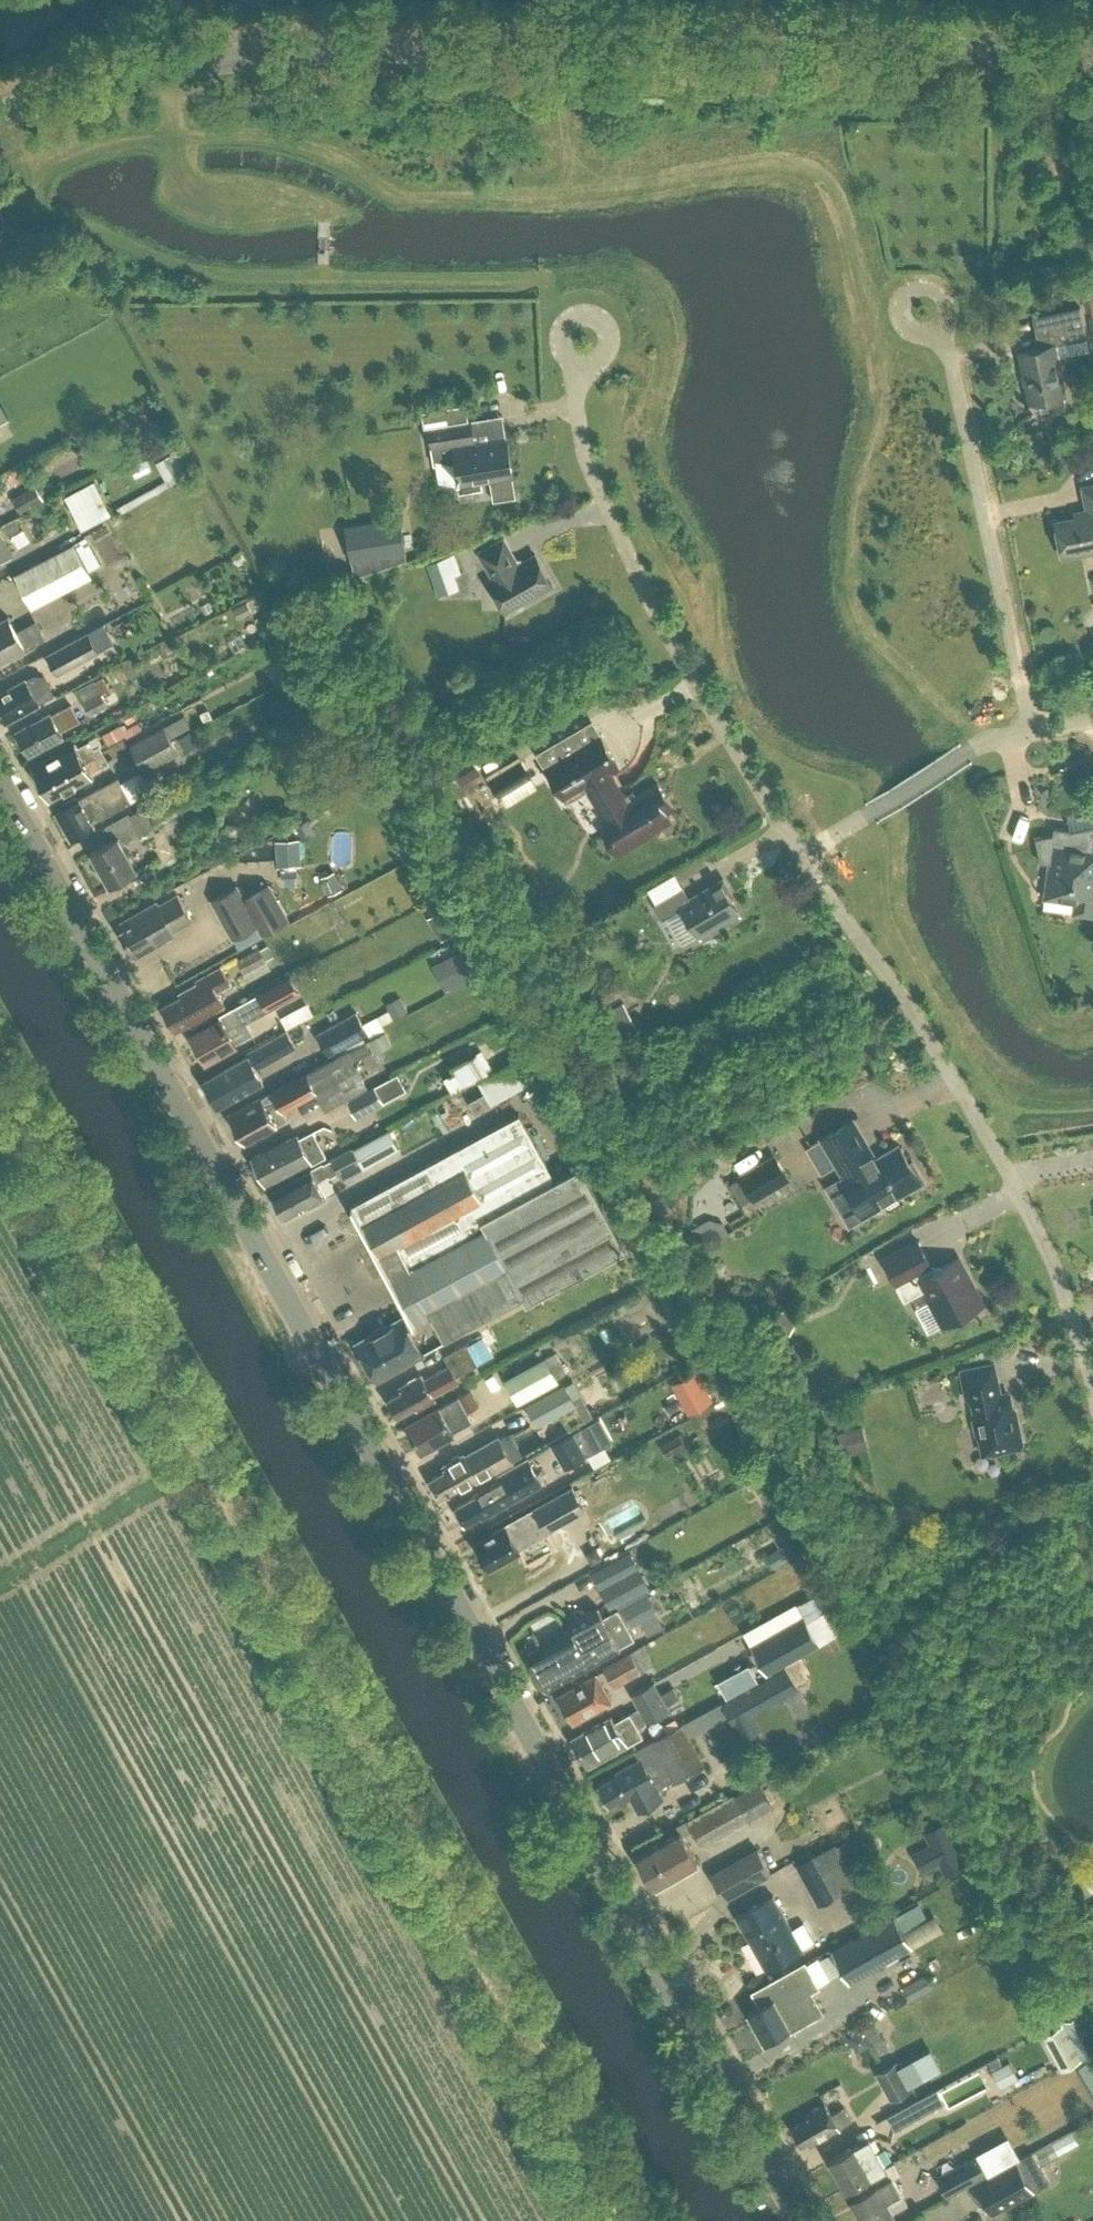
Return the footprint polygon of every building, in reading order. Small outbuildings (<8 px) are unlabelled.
[(1050,409),(1066,406),(1053,344),(1087,337),(1081,305),(1052,311),(1055,325),(1036,329),(1039,345),(1020,349),(1031,401),(1047,397),(1050,409)] [(434,391),(420,393),(422,406),(436,404),(434,391)] [(429,425),(435,462),(455,466),(459,490),(481,487),(480,480),(490,479),(493,499),(516,496),(507,437),(504,427),(478,431),(477,442),(474,442),(471,419),(429,425)] [(168,480),(184,470),(173,451),(157,461),(168,480)] [(90,481),(65,493),(82,528),(107,517),(90,481)] [(12,496),(21,511),(45,498),(37,482),(12,496)] [(1074,511),(1075,516),(1056,520),(1063,555),(1092,549),(1092,483),(1082,485),(1087,508),(1074,511)] [(3,525),(8,534),(21,527),(16,518),(3,525)] [(383,524),(348,530),(349,538),(352,558),(359,557),(405,550),(402,535),(385,538),(383,524)] [(8,543),(0,528),(0,548),(8,543)] [(493,577),(488,579),(505,610),(513,606),(522,606),(522,601),(553,584),(535,553),(521,560),(520,559),(516,559),(516,557),(504,536),(478,551),(493,577)] [(74,542),(15,573),(32,605),(91,574),(74,542)] [(457,554),(430,564),(442,595),(461,588),(457,575),(463,573),(457,554)] [(247,601),(233,608),(239,618),(252,611),(247,601)] [(26,649),(46,638),(36,620),(16,631),(8,616),(0,620),(0,663),(26,649)] [(45,652),(56,674),(99,650),(87,629),(45,652)] [(313,684),(305,670),(289,679),(293,686),(300,682),(304,689),(313,684)] [(40,702),(39,700),(54,692),(44,674),(34,674),(27,679),(26,677),(0,691),(0,710),(6,721),(40,702)] [(82,700),(90,714),(108,704),(104,696),(112,692),(102,675),(94,680),(93,678),(74,689),(81,701),(82,700)] [(317,691),(283,709),(289,720),(322,703),(317,691)] [(50,711),(17,728),(29,752),(63,734),(60,729),(79,719),(71,703),(52,713),(50,711)] [(131,709),(123,714),(128,723),(136,718),(131,709)] [(107,738),(140,729),(138,722),(105,732),(107,738)] [(164,726),(131,744),(145,770),(179,752),(164,726)] [(191,730),(179,737),(187,751),(199,744),(191,730)] [(600,733),(546,765),(564,796),(585,783),(604,814),(603,814),(608,823),(601,827),(616,851),(671,818),(665,810),(672,806),(658,782),(628,800),(609,769),(618,763),(600,733)] [(75,743),(34,766),(43,781),(102,750),(100,745),(94,749),(89,741),(77,747),(75,743)] [(102,750),(43,781),(51,797),(81,781),(82,783),(93,777),(90,771),(108,761),(102,750)] [(465,756),(450,765),(459,780),(474,771),(465,756)] [(199,791),(217,781),(210,770),(131,812),(131,811),(106,824),(113,837),(90,850),(109,884),(138,868),(123,841),(141,832),(203,799),(199,791)] [(140,771),(121,781),(131,800),(150,790),(140,771)] [(538,786),(531,772),(502,789),(510,803),(538,786)] [(118,776),(56,809),(71,836),(95,823),(93,821),(131,800),(118,776)] [(304,839),(317,833),(309,819),(297,826),(304,839)] [(1050,862),(1045,896),(1076,901),(1074,911),(1092,914),(1092,908),(1092,825),(1070,829),(1055,827),(1055,832),(1035,837),(1040,861),(1050,862)] [(302,836),(278,838),(280,863),(303,862),(302,836)] [(335,870),(321,876),(328,894),(342,888),(335,870)] [(676,871),(647,883),(652,897),(682,885),(676,871)] [(683,886),(653,903),(662,918),(682,907),(700,939),(741,915),(722,882),(691,900),(683,886)] [(269,883),(260,887),(245,896),(238,884),(211,899),(233,938),(257,925),(263,935),(289,919),(269,883)] [(122,920),(125,927),(121,929),(135,955),(175,932),(173,929),(192,918),(178,893),(159,903),(157,900),(122,920)] [(440,909),(427,917),(434,928),(447,921),(440,909)] [(270,962),(262,948),(239,961),(247,975),(270,962)] [(477,977),(463,950),(434,965),(448,992),(477,977)] [(198,982),(180,991),(182,994),(163,1005),(176,1028),(190,1021),(192,1024),(216,1011),(215,1008),(224,1003),(217,990),(230,983),(221,967),(208,974),(197,979),(198,982)] [(222,1017),(191,1033),(205,1058),(236,1041),(228,1027),(241,1020),(242,1021),(268,1007),(259,991),(234,1005),(219,1013),(222,1017)] [(400,995),(385,1003),(393,1018),(408,1010),(400,995)] [(308,999),(279,1012),(285,1025),(314,1012),(308,999)] [(623,1002),(603,1013),(617,1039),(633,1030),(624,1014),(629,1011),(623,1002)] [(357,1010),(316,1032),(328,1054),(369,1031),(357,1010)] [(263,1079),(256,1067),(295,1045),(286,1030),(246,1052),(247,1054),(204,1078),(218,1104),(263,1079)] [(482,1049),(442,1071),(451,1088),(492,1067),(482,1049)] [(279,1116),(285,1113),(282,1109),(317,1090),(326,1107),(346,1096),(356,1116),(384,1101),(383,1099),(406,1088),(397,1071),(367,1087),(347,1050),(262,1096),(262,1095),(227,1114),(232,1122),(235,1120),(246,1140),(277,1123),(281,1120),(279,1116)] [(485,1091),(469,1100),(475,1110),(531,1080),(520,1059),(479,1081),(485,1091)] [(519,1113),(351,1204),(414,1321),(430,1312),(443,1336),(522,1293),(526,1300),(626,1247),(581,1164),(555,1178),(519,1113)] [(847,1123),(859,1115),(858,1114),(810,1143),(810,1144),(821,1138),(844,1176),(841,1177),(845,1183),(830,1192),(849,1224),(876,1209),(875,1208),(885,1202),(888,1207),(900,1200),(897,1195),(913,1185),(915,1187),(925,1181),(913,1160),(910,1162),(899,1143),(875,1158),(872,1154),(867,1157),(847,1123)] [(392,1126),(373,1136),(383,1155),(402,1145),(392,1126)] [(252,1156),(266,1182),(311,1159),(312,1162),(326,1154),(313,1129),(299,1137),(297,1133),(252,1156)] [(269,1191),(282,1216),(308,1203),(309,1205),(327,1196),(318,1179),(328,1174),(329,1175),(338,1170),(342,1178),(364,1166),(353,1146),(324,1162),(323,1161),(269,1191)] [(775,1152),(738,1173),(754,1200),(790,1178),(775,1152)] [(918,1239),(884,1257),(905,1297),(923,1288),(943,1324),(984,1302),(959,1257),(934,1270),(918,1239)] [(783,1309),(775,1327),(787,1332),(795,1314),(783,1309)] [(356,1341),(361,1349),(359,1355),(366,1368),(372,1369),(377,1378),(423,1352),(402,1315),(356,1341)] [(406,1387),(389,1397),(398,1413),(415,1404),(417,1407),(435,1397),(433,1394),(459,1380),(456,1374),(478,1363),(467,1342),(444,1354),(449,1364),(424,1378),(422,1373),(404,1383),(406,1387)] [(545,1355),(504,1377),(518,1402),(559,1379),(545,1355)] [(972,1400),(975,1415),(973,1418),(976,1433),(979,1435),(983,1453),(990,1451),(993,1453),(1000,1452),(1002,1449),(1020,1445),(1022,1442),(1019,1424),(1016,1422),(1010,1393),(1007,1391),(1001,1392),(994,1362),(964,1368),(961,1371),(967,1397),(971,1400),(972,1400)] [(697,1368),(671,1382),(688,1413),(714,1399),(697,1368)] [(525,1404),(537,1425),(577,1403),(566,1382),(525,1404)] [(407,1423),(421,1448),(453,1430),(472,1419),(467,1410),(479,1404),(470,1388),(458,1394),(459,1395),(439,1406),(439,1405),(407,1423)] [(598,1416),(552,1442),(566,1468),(612,1441),(598,1416)] [(857,1427),(836,1431),(841,1454),(862,1450),(857,1427)] [(679,1432),(660,1442),(668,1456),(687,1446),(679,1432)] [(431,1477),(441,1495),(461,1483),(462,1485),(476,1476),(478,1479),(513,1460),(499,1435),(482,1444),(483,1448),(466,1457),(464,1452),(448,1461),(451,1466),(431,1477)] [(476,1494),(456,1505),(466,1522),(486,1511),(487,1513),(514,1498),(542,1482),(528,1456),(497,1474),(499,1478),(492,1482),(475,1492),(476,1494)] [(572,1485),(535,1506),(548,1529),(585,1508),(572,1485)] [(478,1540),(483,1548),(481,1549),(490,1566),(520,1550),(516,1542),(538,1529),(530,1516),(508,1528),(505,1522),(492,1529),(493,1531),(478,1540)] [(629,1550),(590,1572),(599,1587),(638,1566),(629,1550)] [(828,1584),(743,1628),(766,1671),(842,1631),(829,1605),(837,1601),(828,1584)] [(623,1606),(631,1623),(656,1610),(647,1593),(623,1606)] [(572,1627),(526,1653),(536,1670),(601,1634),(611,1628),(604,1615),(598,1605),(569,1622),(572,1627)] [(601,1634),(536,1670),(545,1688),(593,1661),(592,1661),(610,1651),(634,1638),(619,1607),(604,1615),(611,1628),(601,1634)] [(643,1669),(634,1653),(607,1670),(616,1685),(643,1669)] [(716,1677),(725,1695),(758,1678),(749,1661),(716,1677)] [(790,1666),(728,1701),(747,1735),(764,1726),(756,1712),(801,1686),(790,1666)] [(596,1673),(558,1694),(573,1721),(612,1700),(596,1673)] [(645,1723),(667,1710),(681,1702),(665,1674),(651,1682),(629,1695),(645,1723)] [(572,1736),(585,1761),(593,1757),(596,1762),(628,1744),(628,1743),(643,1735),(630,1712),(615,1720),(611,1714),(572,1736)] [(617,1773),(597,1784),(608,1804),(618,1799),(620,1801),(630,1795),(638,1809),(663,1795),(656,1781),(669,1774),(673,1782),(704,1764),(681,1723),(650,1740),(635,1748),(640,1757),(615,1770),(617,1773)] [(679,1831),(637,1855),(656,1889),(700,1864),(693,1851),(684,1834),(694,1829),(703,1846),(749,1820),(773,1806),(758,1779),(734,1793),(676,1825),(679,1831)] [(927,1831),(948,1876),(969,1865),(948,1821),(927,1831)] [(821,1903),(855,1884),(834,1845),(800,1863),(821,1903)] [(711,1873),(726,1899),(773,1873),(758,1846),(711,1873)] [(736,1914),(765,1967),(802,1946),(773,1894),(736,1914)] [(912,1945),(895,1914),(832,1949),(837,1958),(849,1981),(912,1945)] [(805,1960),(751,1990),(760,2005),(748,2011),(765,2040),(788,2027),(790,2031),(813,2019),(800,1997),(820,1986),(805,1960)] [(924,1971),(902,1985),(911,1998),(932,1984),(924,1971)] [(1059,2070),(1092,2051),(1092,2034),(1079,2008),(1067,2015),(1059,2019),(1061,2023),(1039,2035),(1059,2070)] [(1092,2056),(1077,2065),(1092,2091),(1092,2058),(1092,2056)] [(875,2072),(891,2100),(914,2087),(899,2059),(875,2072)] [(937,2088),(887,2115),(895,2129),(945,2102),(937,2088)] [(826,2101),(807,2112),(809,2117),(793,2125),(802,2142),(808,2139),(811,2143),(840,2127),(839,2126),(852,2119),(844,2105),(832,2112),(826,2101)] [(830,2158),(846,2187),(852,2184),(885,2165),(869,2136),(830,2158)] [(991,2214),(1049,2181),(1032,2151),(1017,2159),(1017,2158),(973,2182),(991,2214)] [(946,2194),(987,2172),(978,2153),(936,2176),(946,2194)] [(852,2184),(858,2194),(852,2197),(865,2220),(876,2220),(893,2212),(892,2211),(907,2203),(900,2189),(892,2176),(900,2171),(894,2160),(885,2165),(852,2184)]
